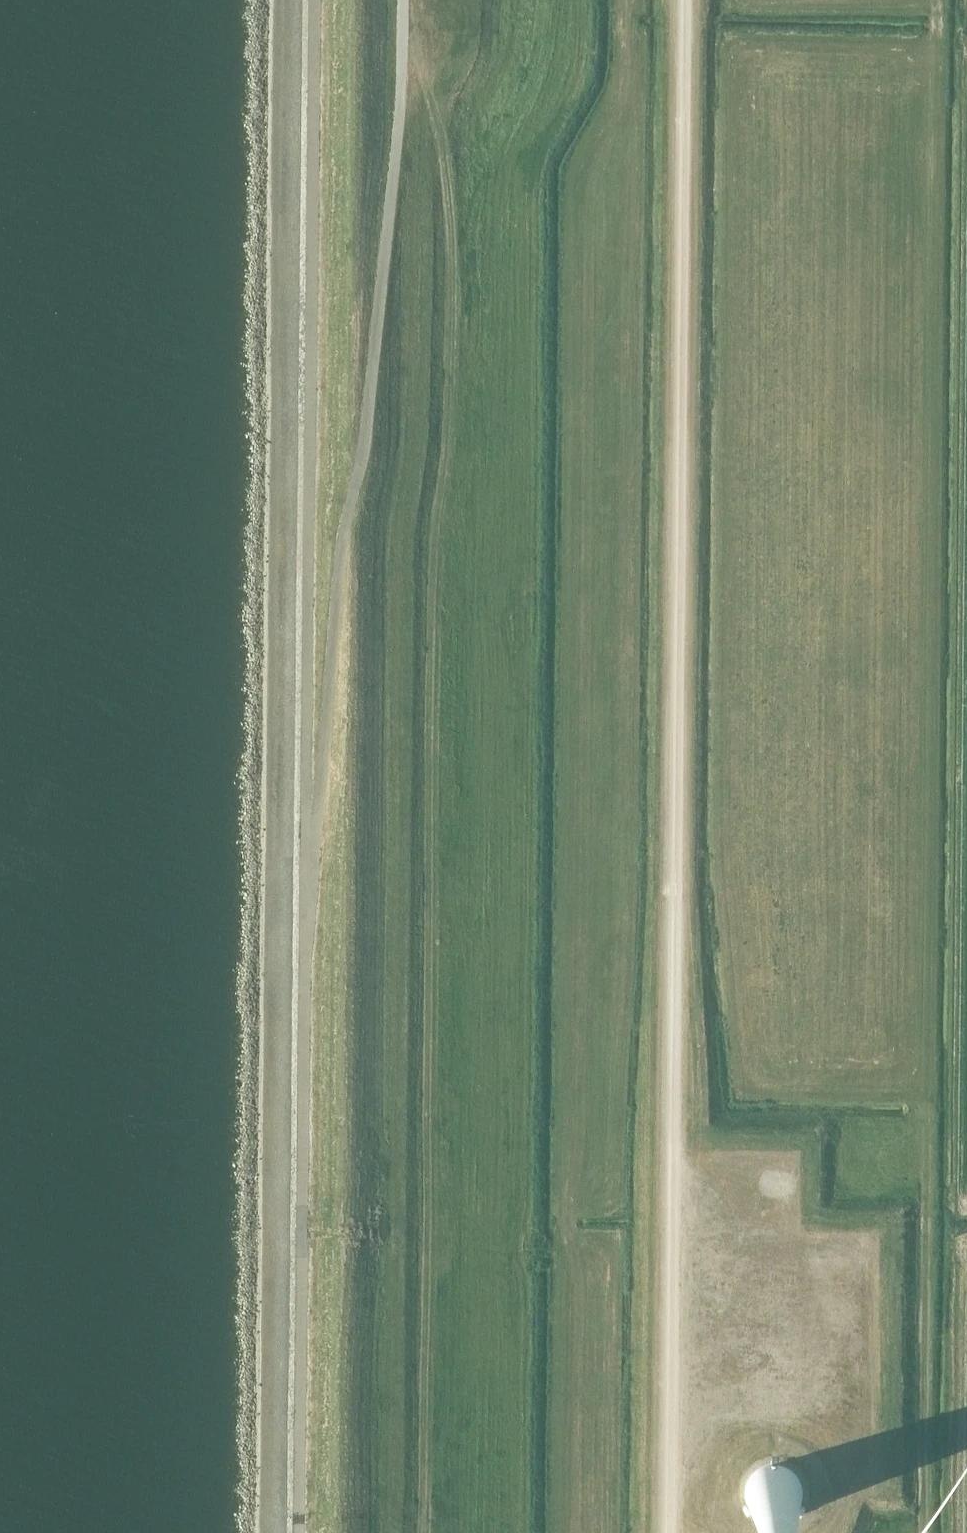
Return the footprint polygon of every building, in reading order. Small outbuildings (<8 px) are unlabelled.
[(742,1484),(741,1493),(742,1503),(746,1511),(752,1518),(760,1523),(769,1526),(778,1526),(787,1523),(795,1518),(802,1511),(805,1503),(807,1493),(805,1484),(802,1476),(795,1468),(788,1463),(778,1461),(769,1461),(760,1463),(752,1468),(746,1475),(742,1484)]
